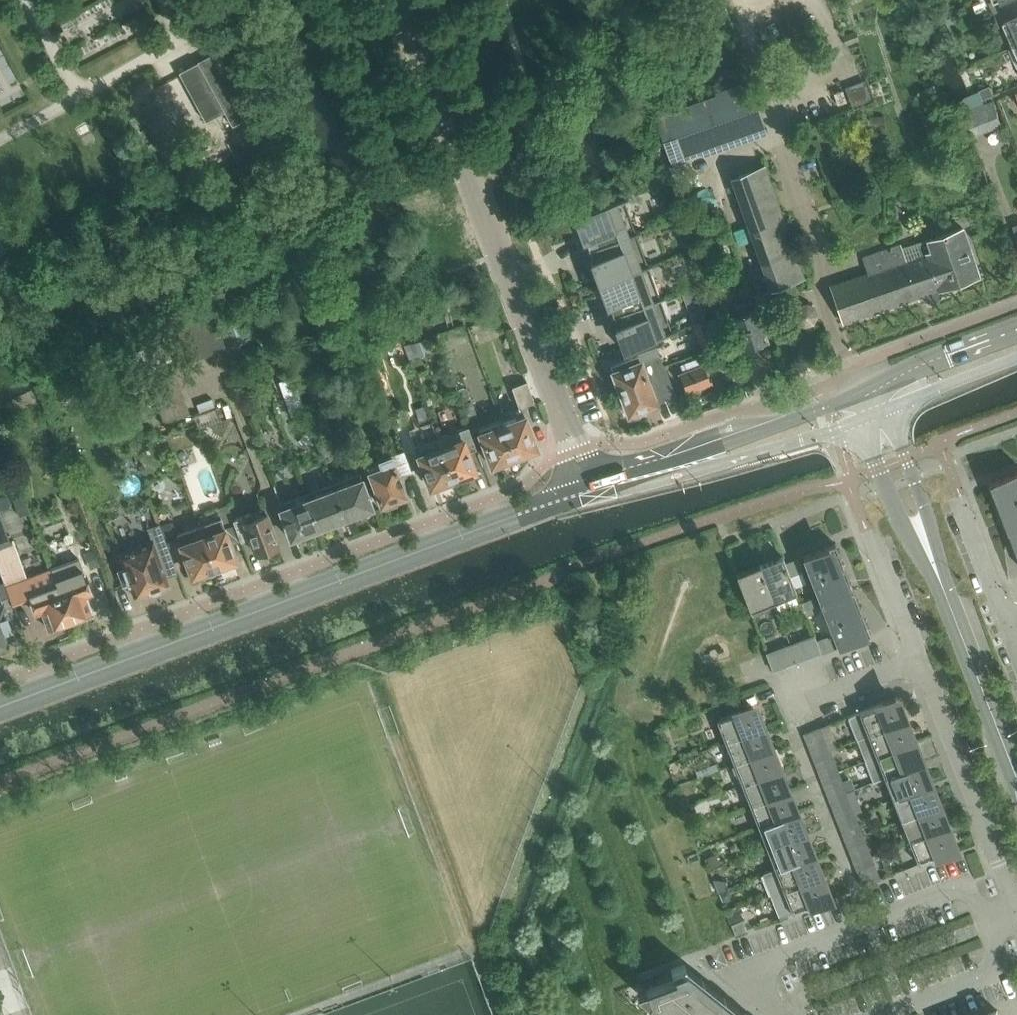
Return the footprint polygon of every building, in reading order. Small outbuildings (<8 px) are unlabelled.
[(990,2),(996,13),(1016,4),(1016,0),(993,0),(990,2)] [(996,13),(1000,25),(1005,23),(1015,45),(1016,44),(1016,4),(996,13)] [(843,36),(846,45),(859,40),(856,31),(843,36)] [(214,53),(198,61),(233,125),(248,117),(214,53)] [(852,106),(871,99),(864,80),(845,87),(852,106)] [(766,130),(750,84),(656,117),(672,162),(766,130)] [(985,98),(995,94),(992,85),(983,89),(985,98)] [(824,98),(827,109),(836,106),(833,94),(824,98)] [(994,101),(957,115),(966,140),(1004,125),(994,101)] [(927,121),(945,112),(940,102),(922,111),(927,121)] [(739,245),(753,240),(770,290),(805,278),(766,165),(731,177),(748,226),(734,231),(739,245)] [(635,230),(624,200),(629,198),(628,197),(575,217),(579,228),(585,226),(587,231),(581,233),(583,239),(589,237),(592,246),(635,230)] [(869,273),(832,286),(844,322),(855,318),(886,307),(924,294),(925,299),(931,302),(938,300),(941,294),(939,289),(979,275),(963,229),(903,250),(901,245),(864,257),(869,273)] [(597,259),(591,261),(593,267),(599,265),(601,270),(595,272),(598,281),(647,263),(636,233),(641,231),(640,230),(636,232),(635,230),(592,246),(593,247),(587,250),(587,251),(593,249),(597,259)] [(609,292),(611,297),(605,299),(607,305),(613,303),(616,312),(660,296),(648,266),(653,264),(652,263),(648,264),(647,263),(598,281),(603,294),(609,292)] [(755,294),(761,310),(774,305),(769,290),(755,294)] [(660,299),(665,297),(665,296),(660,297),(660,296),(616,312),(617,313),(611,315),(611,317),(617,314),(621,325),(615,327),(617,333),(623,331),(625,336),(619,338),(623,349),(677,330),(677,329),(672,330),(660,299)] [(756,307),(747,311),(744,303),(734,306),(737,314),(731,317),(743,351),(754,347),(757,348),(763,346),(764,343),(768,341),(756,307)] [(815,328),(820,319),(817,309),(808,305),(799,308),(794,316),(797,326),(806,330),(815,328)] [(215,316),(203,320),(215,351),(226,346),(215,316)] [(203,320),(192,324),(203,355),(215,351),(203,320)] [(192,324),(180,328),(191,359),(203,355),(192,324)] [(180,328),(168,333),(180,364),(191,359),(180,328)] [(424,339),(412,344),(413,347),(416,355),(429,351),(425,342),(424,339)] [(656,346),(611,363),(629,413),(631,412),(631,415),(646,409),(645,407),(657,402),(656,400),(674,393),(656,346)] [(681,375),(687,390),(686,390),(686,391),(712,382),(711,381),(705,366),(706,365),(705,364),(680,374),(680,375),(681,375)] [(173,372),(150,381),(155,395),(180,386),(174,372),(173,372)] [(150,381),(165,422),(189,413),(190,413),(185,399),(160,408),(155,395),(150,381)] [(527,381),(512,387),(519,407),(534,402),(527,381)] [(465,382),(455,386),(462,405),(472,401),(465,382)] [(180,386),(155,395),(160,408),(185,399),(180,386)] [(217,407),(195,415),(199,428),(222,420),(217,407)] [(525,415),(503,423),(515,456),(516,455),(517,458),(528,454),(527,451),(537,447),(525,415)] [(479,427),(480,431),(486,448),(482,449),(484,456),(488,454),(492,464),(502,460),(503,463),(514,459),(513,456),(515,456),(503,423),(501,419),(479,427)] [(465,474),(476,470),(469,451),(477,448),(469,425),(438,436),(453,479),(456,478),(457,481),(466,477),(465,474)] [(416,446),(405,451),(412,470),(423,466),(431,487),(442,483),(443,486),(452,483),(451,480),(453,479),(438,436),(415,445),(416,446)] [(383,466),(369,471),(382,505),(384,504),(385,508),(397,503),(396,500),(407,495),(399,475),(412,470),(405,451),(380,460),(383,466)] [(1010,529),(1016,546),(1016,472),(992,482),(1010,529)] [(360,513),(374,508),(363,477),(335,488),(346,518),(347,518),(349,517),(352,518),(358,516),(360,513)] [(335,488),(308,498),(319,529),(322,527),(325,529),(332,527),(333,523),(346,518),(335,488)] [(308,498),(280,509),(291,539),(305,534),(308,535),(314,533),(316,529),(318,529),(319,529),(308,498)] [(199,525),(203,535),(215,568),(216,567),(218,570),(228,567),(227,563),(237,560),(231,544),(241,541),(233,519),(228,505),(218,508),(221,517),(199,525)] [(233,519),(241,541),(251,537),(256,552),(267,548),(269,549),(274,548),(275,545),(279,544),(267,513),(254,518),(252,512),(233,519)] [(5,583),(12,601),(12,602),(29,595),(36,613),(42,611),(49,629),(54,627),(57,628),(64,625),(66,622),(71,621),(52,569),(27,578),(13,541),(9,542),(0,516),(0,568),(5,583)] [(173,520),(161,524),(165,536),(177,532),(173,520)] [(124,568),(118,570),(124,586),(130,585),(131,584),(135,597),(150,591),(154,592),(161,590),(162,587),(170,584),(167,577),(178,573),(165,536),(161,524),(160,523),(148,527),(153,540),(120,553),(125,568),(124,568)] [(199,525),(177,533),(181,543),(193,576),(202,572),(204,575),(214,572),(213,568),(215,568),(203,535),(199,525)] [(871,634),(835,543),(803,555),(839,647),(871,634)] [(783,555),(759,564),(773,599),(796,590),(791,576),(786,562),(783,555)] [(799,557),(786,562),(791,576),(804,570),(799,557)] [(79,559),(52,569),(71,621),(75,619),(79,620),(86,617),(87,614),(92,612),(86,595),(92,593),(85,574),(84,574),(79,559)] [(737,573),(736,573),(739,580),(742,589),(750,609),(773,599),(759,564),(739,572),(737,573)] [(0,604),(0,649),(5,647),(6,645),(8,644),(7,640),(15,638),(8,617),(9,616),(5,604),(12,601),(5,583),(0,585),(0,591),(4,602),(0,604)] [(814,596),(801,601),(804,609),(817,604),(814,596)] [(817,604),(804,609),(806,616),(820,611),(817,604)] [(829,635),(817,640),(822,653),(834,648),(829,635)] [(798,662),(805,660),(799,643),(791,646),(798,662)] [(790,665),(798,662),(791,646),(784,648),(790,665)] [(860,712),(849,717),(857,739),(904,720),(896,698),(860,712)] [(753,705),(717,719),(726,741),(762,727),(753,705)] [(857,739),(865,760),(913,742),(904,720),(857,739)] [(830,724),(805,734),(814,756),(831,749),(839,746),(830,724)] [(664,726),(655,730),(660,742),(669,738),(664,726)] [(770,748),(762,727),(726,741),(734,763),(770,748)] [(885,776),(885,777),(921,763),(913,742),(865,760),(873,781),(885,776)] [(778,770),(770,748),(734,763),(742,784),(778,770)] [(846,767),(839,770),(831,749),(814,756),(822,777),(846,768),(846,767)] [(885,777),(893,798),(929,784),(921,763),(885,777)] [(787,791),(778,770),(742,784),(751,805),(787,791)] [(839,770),(822,777),(830,798),(847,792),(847,791),(854,788),(850,777),(843,780),(839,770)] [(893,798),(901,819),(938,805),(929,784),(893,798)] [(795,812),(787,791),(751,805),(759,826),(795,812)] [(847,792),(830,798),(839,819),(856,813),(847,792)] [(689,815),(695,813),(695,803),(686,806),(689,815)] [(901,819),(910,841),(946,827),(938,805),(901,819)] [(803,833),(795,812),(759,826),(767,847),(803,833)] [(864,834),(856,813),(839,819),(847,841),(864,834)] [(918,863),(954,849),(946,827),(910,841),(918,863)] [(812,855),(803,833),(767,847),(775,869),(812,855)] [(873,855),(864,834),(847,841),(855,862),(873,855)] [(712,867),(720,864),(716,853),(707,856),(712,867)] [(812,855),(775,869),(764,873),(772,894),(820,876),(812,855)] [(855,862),(864,884),(881,877),(873,855),(855,862)] [(772,894),(781,917),(829,898),(820,876),(772,894)] [(728,880),(715,879),(719,892),(728,889),(728,880)] [(728,889),(719,892),(723,902),(729,900),(732,895),(729,889),(728,889)] [(731,924),(736,935),(747,930),(738,909),(726,913),(731,924)] [(746,1013),(744,1014),(687,968),(674,973),(675,976),(646,988),(650,998),(648,1001),(665,1014),(749,1014),(746,1013)]
